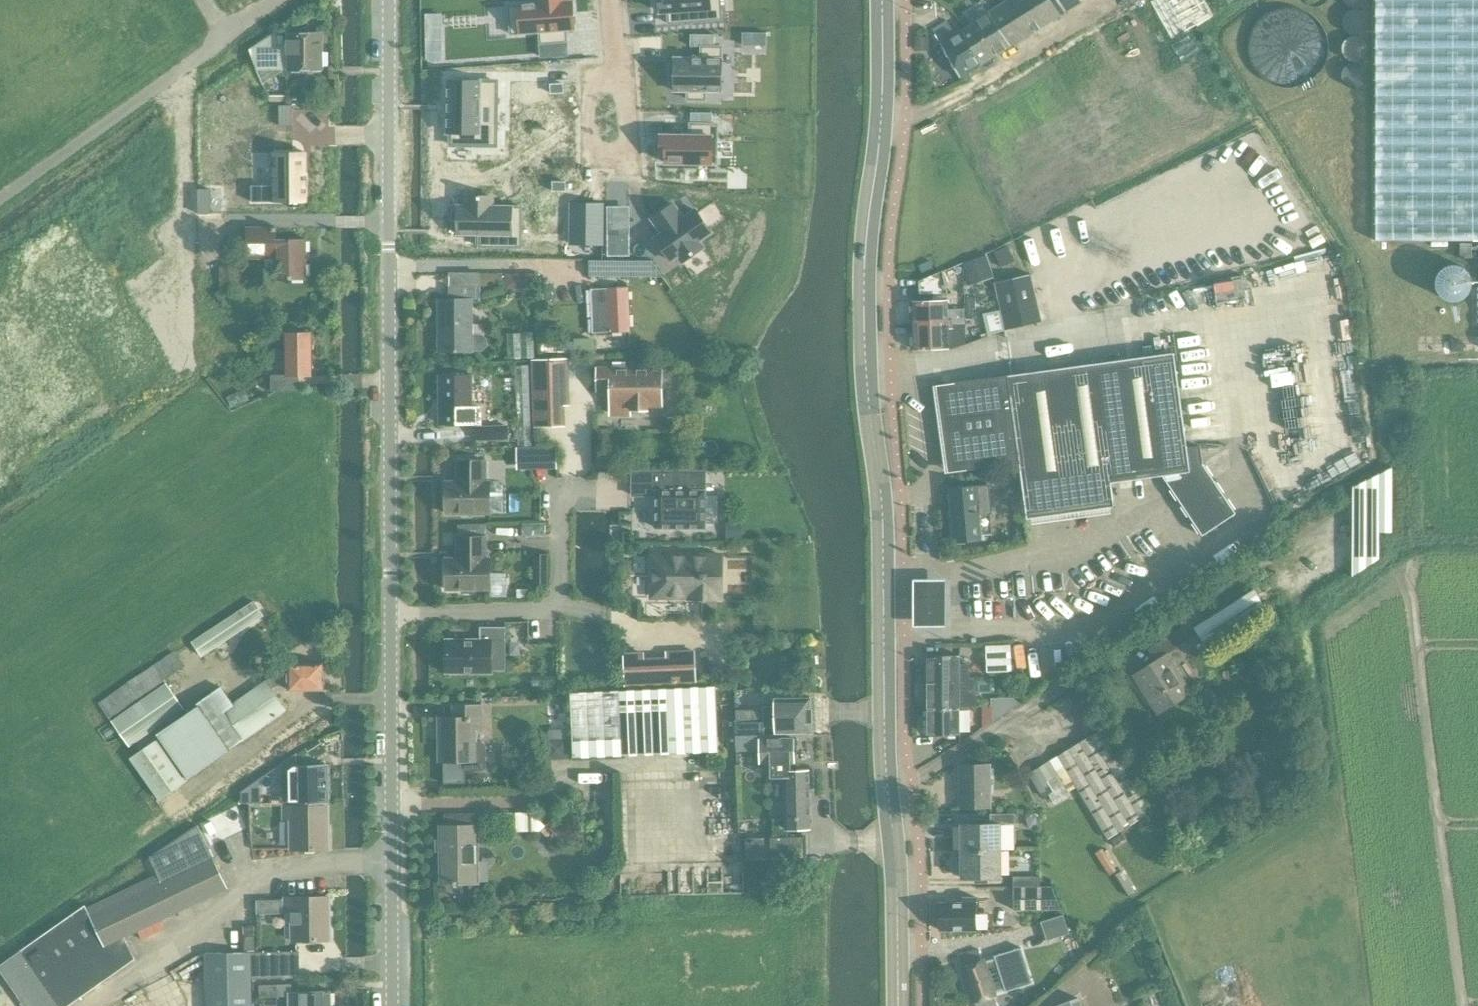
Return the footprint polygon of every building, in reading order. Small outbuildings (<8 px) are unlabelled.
[(509,6),(511,34),(540,32),(540,44),(567,41),(566,30),(574,29),(572,1),(564,2),(564,0),(537,0),(537,4),(509,6)] [(660,12),(668,11),(669,23),(722,19),(720,0),(659,0),(660,12)] [(963,28),(973,45),(969,48),(979,64),(986,67),(993,63),(994,55),(1080,1),(1079,0),(1008,0),(963,28)] [(1184,31),(1213,16),(1204,0),(1167,0),(1184,31)] [(1375,240),(1477,240),(1477,0),(1375,0),(1375,240)] [(959,76),(979,64),(969,48),(973,45),(963,28),(954,33),(946,21),(932,29),(940,42),(940,43),(959,76)] [(275,33),(250,49),(251,52),(257,69),(288,69),(288,70),(324,70),(323,33),(287,33),(288,44),(277,45),(277,33),(275,33)] [(670,64),(669,81),(675,81),(675,91),(688,91),(688,99),(705,99),(705,91),(721,91),(722,46),(702,46),(701,58),(675,58),(675,64),(670,64)] [(497,81),(448,81),(447,133),(451,133),(451,145),(496,145),(497,81)] [(691,136),(661,135),(661,155),(666,155),(666,163),(716,163),(717,124),(691,124),(691,136)] [(274,185),(252,185),(252,202),(306,201),(306,190),(305,152),(274,152),(274,185)] [(453,210),(453,230),(458,230),(458,234),(480,234),(479,246),(521,247),(521,207),(493,206),(493,196),(466,196),(466,206),(458,206),(458,210),(453,210)] [(674,204),(652,219),(663,235),(657,240),(671,261),(678,256),(682,262),(704,247),(699,241),(711,232),(695,210),(684,218),(674,204)] [(592,205),(592,213),(604,214),(604,205),(592,205)] [(275,279),(306,279),(306,240),(276,240),(276,228),(247,228),(248,258),(275,258),(275,279)] [(617,243),(608,243),(608,255),(617,255),(617,243)] [(1008,245),(993,252),(1001,268),(1015,261),(1008,245)] [(986,254),(963,263),(968,278),(991,269),(986,254)] [(652,260),(589,260),(590,277),(663,277),(652,260)] [(930,260),(919,264),(922,273),(934,269),(930,260)] [(943,271),(932,275),(919,281),(919,295),(947,294),(943,271)] [(449,300),(439,300),(439,352),(470,352),(470,350),(482,350),(487,346),(487,340),(482,335),(470,335),(470,300),(470,299),(476,299),(476,286),(479,286),(480,286),(480,272),(449,272),(449,300)] [(536,272),(535,272),(516,273),(517,287),(536,286),(536,272)] [(1001,310),(982,314),(988,336),(1005,330),(1041,321),(1030,273),(995,281),(1001,310)] [(593,333),(629,331),(627,287),(591,289),(593,333)] [(919,300),(912,300),(913,325),(952,323),(965,323),(964,309),(948,309),(948,299),(919,300)] [(952,323),(913,325),(914,350),(949,349),(966,344),(965,324),(965,323),(952,323)] [(300,376),(313,375),(312,333),(287,334),(288,350),(276,350),(276,360),(288,360),(288,375),(272,376),(273,392),(301,392),(300,376)] [(509,359),(535,358),(533,333),(508,334),(509,359)] [(1174,352),(938,384),(949,397),(942,402),(951,414),(944,419),(946,436),(954,440),(949,453),(956,457),(950,472),(1019,462),(1027,518),(1114,506),(1111,482),(1162,475),(1202,535),(1235,513),(1202,463),(1200,446),(1187,447),(1174,352)] [(533,360),(535,427),(564,426),(564,405),(568,405),(566,359),(533,360)] [(632,408),(663,407),(661,367),(596,367),(597,392),(610,392),(611,417),(632,417),(632,408)] [(480,408),(471,408),(471,376),(439,376),(439,424),(480,424),(480,408)] [(232,408),(249,400),(244,389),(227,397),(232,408)] [(477,441),(507,439),(507,427),(477,428),(477,441)] [(446,482),(446,513),(462,513),(464,515),(472,515),(474,513),(490,513),(490,482),(485,482),(485,461),(458,461),(458,482),(446,482)] [(1387,471),(1353,486),(1353,492),(1352,578),(1379,559),(1379,533),(1392,533),(1392,469),(1387,471)] [(691,471),(632,471),(632,495),(633,495),(633,493),(656,493),(655,528),(704,528),(704,523),(718,523),(718,496),(704,496),(704,471),(691,471)] [(989,485),(949,488),(953,541),(981,539),(979,514),(991,513),(989,485)] [(742,519),(726,519),(726,540),(742,540),(742,519)] [(547,522),(523,522),(523,536),(547,535),(547,522)] [(462,589),(462,593),(474,593),(474,589),(490,589),(490,559),(485,559),(485,537),(485,524),(458,524),(458,537),(458,559),(446,559),(446,589),(462,589)] [(1026,525),(1015,526),(1016,539),(1027,538),(1026,525)] [(661,555),(652,555),(652,563),(651,597),(688,597),(688,598),(718,599),(718,597),(721,597),(721,555),(661,555)] [(917,620),(948,618),(946,575),(915,576),(917,620)] [(1207,648),(1262,614),(1261,613),(1266,610),(1253,589),(1193,626),(1207,648)] [(201,657),(263,615),(254,602),(192,643),(201,657)] [(1261,613),(1262,614),(1268,626),(1277,621),(1270,608),(1266,610),(1261,613)] [(446,639),(446,673),(491,673),(491,640),(505,640),(505,627),(480,627),(480,639),(446,639)] [(1167,653),(1189,639),(1182,627),(1148,648),(1155,659),(1135,671),(1160,712),(1191,692),(1167,653)] [(1011,646),(986,646),(986,672),(1011,672),(1011,646)] [(642,653),(624,654),(625,686),(695,682),(693,651),(667,652),(667,658),(642,659),(642,653)] [(110,717),(184,667),(174,652),(100,702),(110,717)] [(927,682),(959,682),(959,681),(968,681),(968,665),(959,665),(959,655),(927,656),(927,682)] [(280,672),(265,681),(271,690),(281,683),(289,683),(289,690),(323,690),(323,664),(289,664),(289,672),(280,672)] [(265,681),(232,704),(223,711),(243,739),(285,709),(271,690),(265,681)] [(927,708),(959,708),(959,682),(927,682),(927,708)] [(129,746),(183,708),(166,684),(112,722),(129,746)] [(223,711),(232,704),(220,687),(199,703),(200,705),(157,735),(188,779),(230,750),(230,748),(243,739),(223,711)] [(716,687),(571,692),(573,757),(718,751),(716,687)] [(998,697),(998,718),(1023,702),(1023,697),(998,697)] [(763,720),(758,720),(758,709),(736,710),(737,721),(735,721),(735,735),(763,735),(763,727),(775,726),(775,735),(811,734),(811,698),(775,699),(775,706),(763,707),(763,720)] [(439,718),(440,762),(442,762),(443,761),(460,761),(460,768),(461,769),(463,771),(465,771),(483,771),(487,767),(486,744),(482,741),(476,741),(476,729),(481,729),(481,706),(453,706),(453,718),(439,718)] [(959,735),(959,708),(927,708),(927,735),(959,735)] [(1063,783),(1069,792),(1077,787),(1109,839),(1153,811),(1103,729),(1049,762),(1047,760),(1027,773),(1041,796),(1063,783)] [(807,770),(797,771),(790,771),(790,762),(793,762),(793,738),(764,739),(763,735),(735,735),(736,748),(759,748),(760,763),(769,763),(770,778),(785,777),(786,829),(808,828),(807,770)] [(158,799),(186,780),(159,741),(131,760),(158,799)] [(443,761),(442,762),(443,763),(443,766),(444,767),(444,769),(444,770),(444,778),(444,780),(445,781),(446,782),(458,782),(462,782),(464,782),(465,782),(465,780),(465,773),(465,771),(463,771),(461,769),(460,768),(460,761),(443,761)] [(959,807),(989,806),(989,764),(959,764),(959,807)] [(282,775),(282,791),(288,790),(288,784),(328,784),(327,765),(295,765),(282,775)] [(261,778),(241,791),(241,793),(241,796),(241,803),(249,803),(261,803),(261,795),(261,793),(261,783),(261,778)] [(328,803),(328,784),(288,784),(288,790),(282,791),(282,803),(295,803),(328,803)] [(235,804),(201,826),(209,844),(249,825),(250,825),(249,803),(241,803),(235,804)] [(291,819),(292,849),(329,849),(328,806),(284,806),(285,819),(291,819)] [(541,831),(551,841),(560,833),(549,822),(545,826),(531,812),(513,812),(513,831),(541,831)] [(1000,850),(1000,825),(1010,825),(1014,825),(1013,813),(990,813),(990,824),(960,824),(960,850),(1000,850)] [(475,827),(481,827),(481,814),(444,815),(444,825),(439,825),(441,883),(476,882),(475,827)] [(151,858),(159,875),(162,882),(213,857),(198,826),(151,858)] [(771,837),(746,838),(746,860),(771,860),(771,837)] [(806,837),(771,837),(771,860),(806,859),(806,837)] [(1116,870),(1102,848),(1095,853),(1109,874),(1116,870)] [(1000,850),(960,850),(960,877),(1000,877),(1000,850)] [(58,1005),(69,1005),(135,959),(125,937),(227,888),(213,857),(162,882),(159,875),(87,909),(86,905),(21,951),(58,1005)] [(1115,875),(1127,896),(1134,891),(1121,871),(1115,875)] [(1039,886),(1039,875),(1012,876),(1012,887),(1039,886)] [(1012,887),(1013,910),(1061,909),(1052,886),(1039,886),(1012,887)] [(286,898),(286,900),(286,910),(293,909),(293,940),(332,940),(331,897),(286,898)] [(939,930),(976,930),(975,897),(963,897),(963,902),(939,902),(939,914),(936,917),(936,924),(939,928),(939,930)] [(1063,914),(1041,921),(1047,940),(1069,933),(1063,914)] [(958,954),(974,1005),(994,1005),(995,1005),(992,994),(1005,990),(1005,992),(1032,983),(1021,947),(994,955),(995,958),(981,962),(980,959),(977,948),(958,954)] [(21,951),(0,966),(0,973),(24,1005),(58,1005),(21,951)] [(251,952),(205,953),(206,980),(206,1005),(252,1005),(251,952)] [(278,952),(252,952),(252,979),(278,979),(278,952)] [(277,985),(259,985),(260,996),(277,996),(277,985)] [(287,992),(288,1005),(332,1005),(331,991),(293,992),(287,992)]
